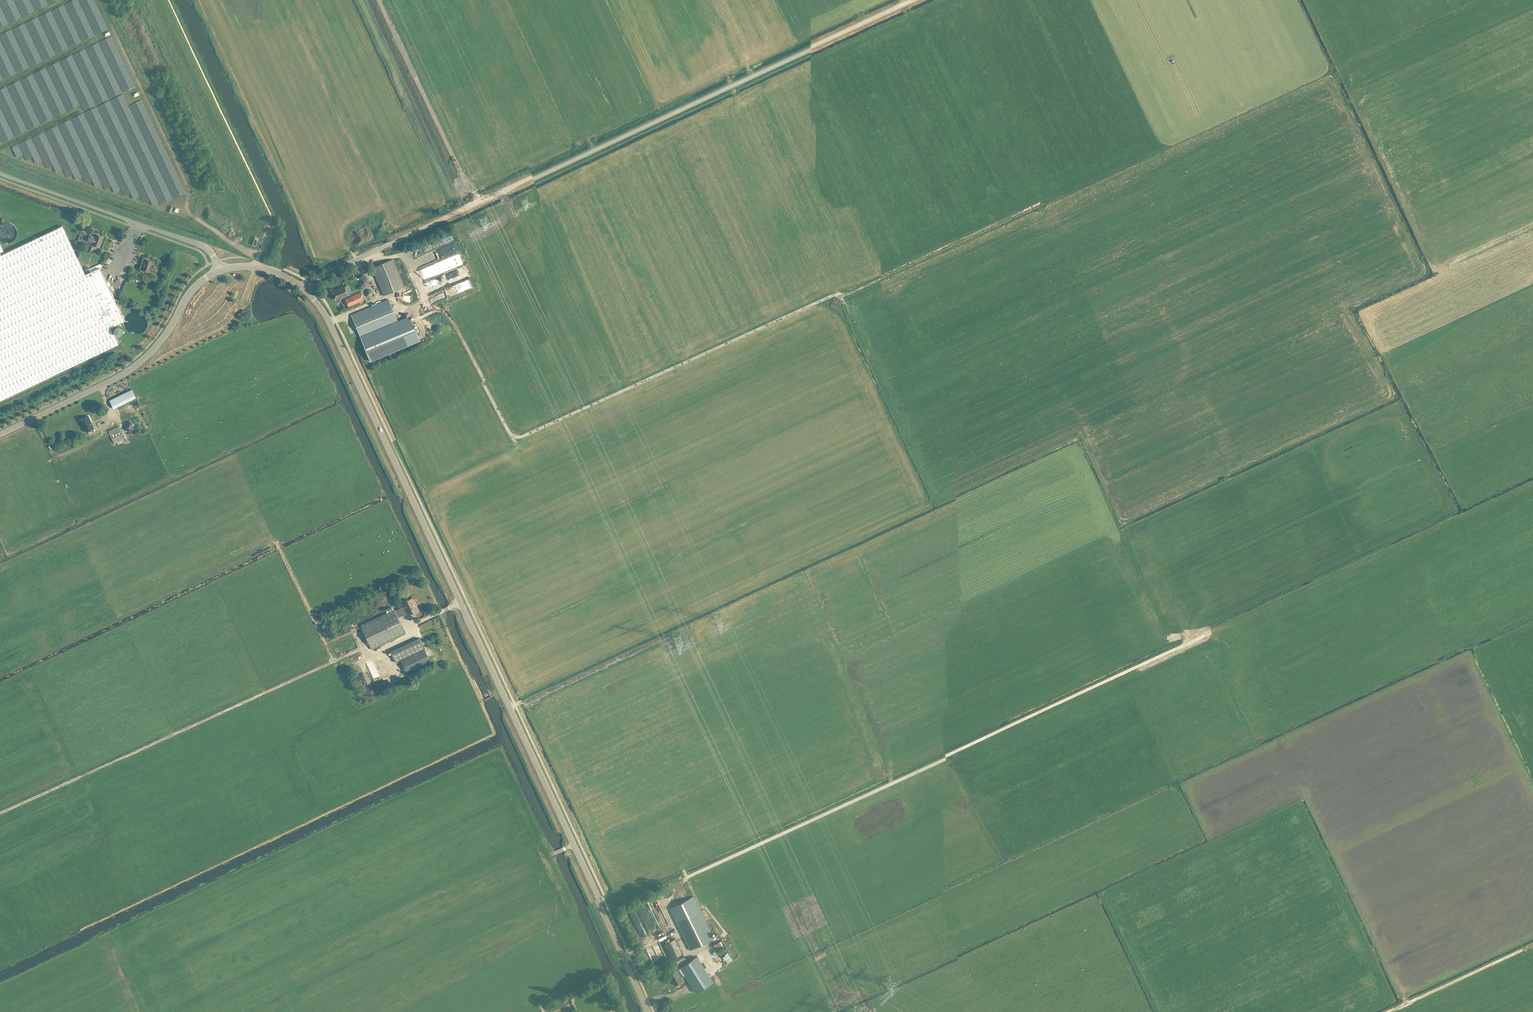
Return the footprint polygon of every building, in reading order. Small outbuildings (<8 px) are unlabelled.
[(0,255),(0,400),(118,344),(110,328),(125,321),(117,304),(118,300),(114,299),(100,268),(85,275),(62,226),(0,255)] [(93,243),(92,245),(100,248),(104,237),(96,234),(95,237),(94,237),(89,235),(87,241),(93,243)] [(450,245),(415,258),(418,266),(453,253),(450,245)] [(462,253),(433,264),(437,273),(465,262),(462,253)] [(146,259),(142,270),(150,272),(150,271),(156,273),(158,267),(154,265),(152,265),(153,262),(146,259)] [(383,296),(404,287),(393,259),(372,268),(383,296)] [(440,285),(470,276),(468,267),(432,279),(433,282),(434,282),(435,288),(441,287),(440,285)] [(348,296),(344,286),(332,292),(336,300),(343,297),(343,298),(348,296)] [(345,299),(348,307),(363,300),(360,293),(345,299)] [(410,317),(398,322),(388,300),(351,315),(370,361),(420,341),(410,317)] [(110,398),(114,407),(137,397),(133,388),(110,398)] [(94,428),(88,416),(80,420),(86,432),(94,428)] [(126,427),(129,431),(136,427),(134,423),(126,427)] [(121,431),(110,435),(114,444),(124,439),(121,431)] [(394,611),(393,610),(360,625),(372,650),(405,634),(397,618),(407,613),(408,615),(412,613),(413,614),(419,611),(413,598),(407,600),(407,599),(402,601),(404,606),(394,611)] [(424,649),(419,638),(390,651),(395,662),(401,660),(424,649)] [(424,649),(401,660),(406,671),(429,660),(424,649)] [(374,678),(379,675),(372,661),(367,663),(374,678)] [(684,898),(691,912),(677,919),(691,947),(715,935),(694,894),(684,898)] [(643,901),(653,927),(660,925),(650,898),(643,901)] [(650,921),(646,923),(638,905),(633,907),(645,932),(653,928),(650,921)] [(672,918),(667,912),(662,916),(667,922),(672,918)] [(650,933),(652,939),(659,936),(656,930),(650,933)] [(683,950),(683,951),(675,935),(664,941),(672,956),(675,955),(678,960),(686,956),(683,950)] [(697,953),(680,964),(681,965),(680,966),(685,972),(696,990),(713,979),(706,968),(705,966),(697,953)] [(677,966),(669,972),(675,982),(684,976),(682,974),(685,972),(680,966),(678,967),(677,966)]
